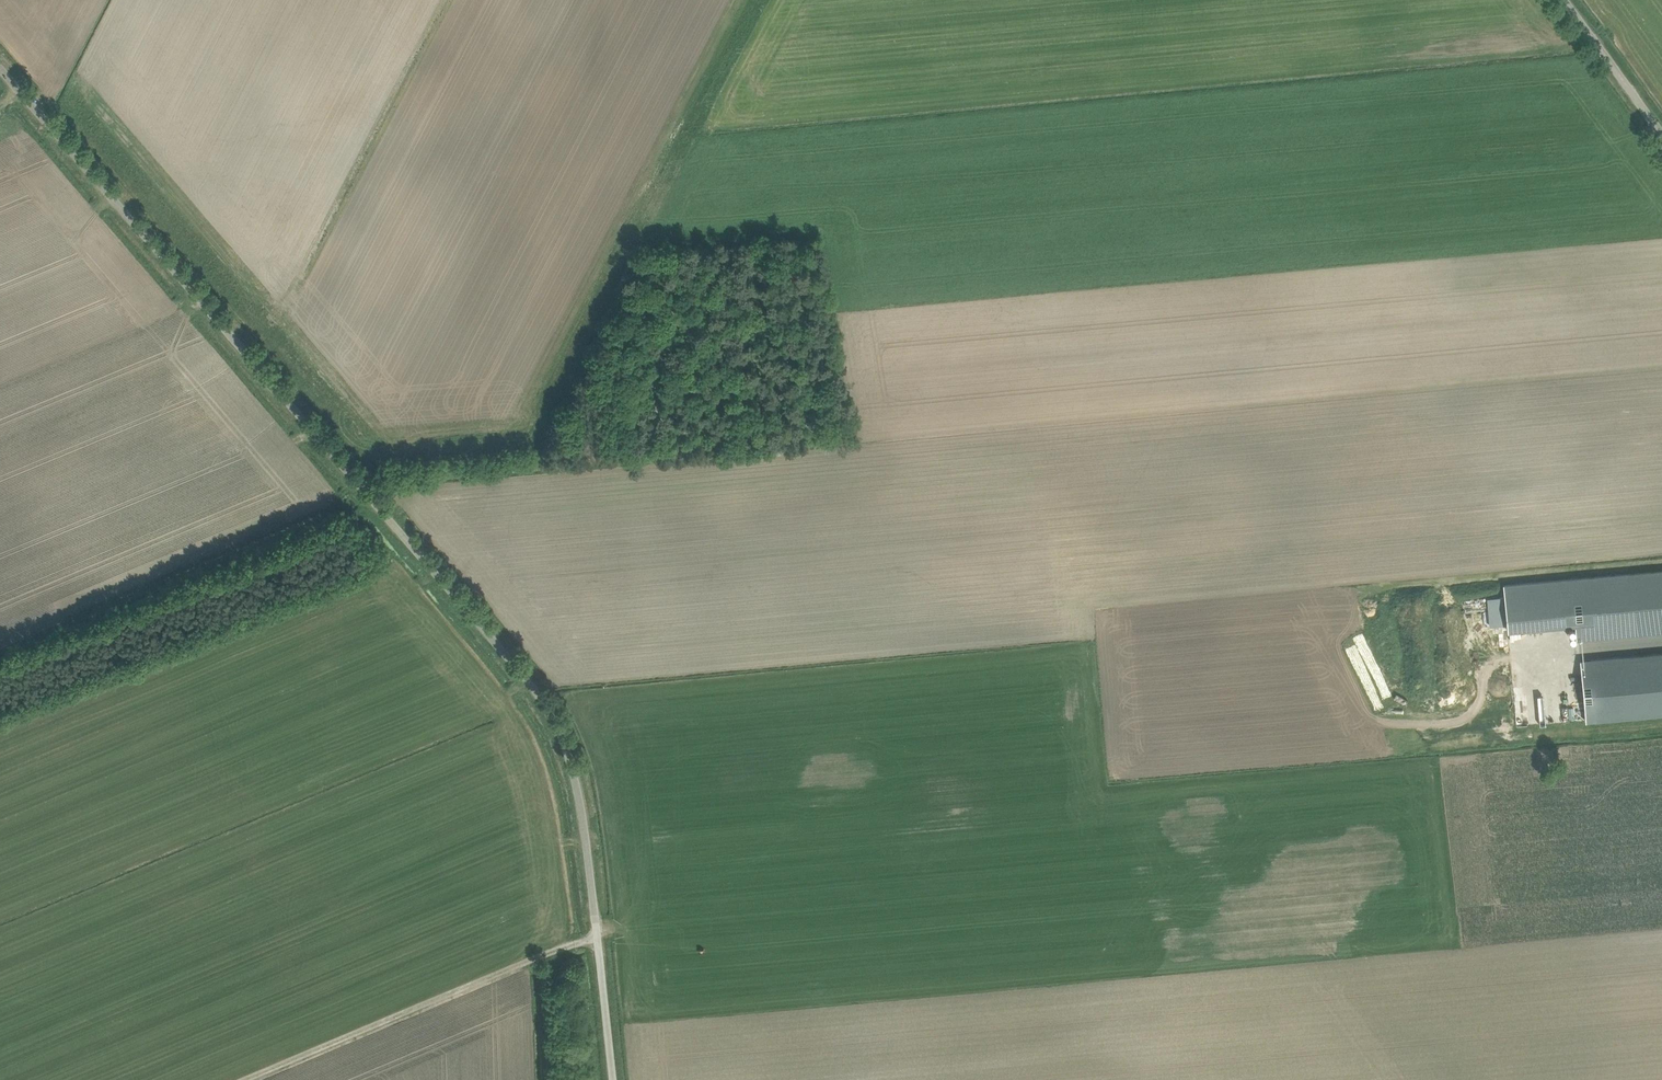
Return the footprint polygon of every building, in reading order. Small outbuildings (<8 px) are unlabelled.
[(1508,629),(1575,622),(1577,639),(1661,631),(1661,571),(1504,585),(1508,629)] [(1581,661),(1586,721),(1661,714),(1661,653),(1581,661)] [(1531,672),(1532,678),(1554,673),(1553,668),(1531,672)]
